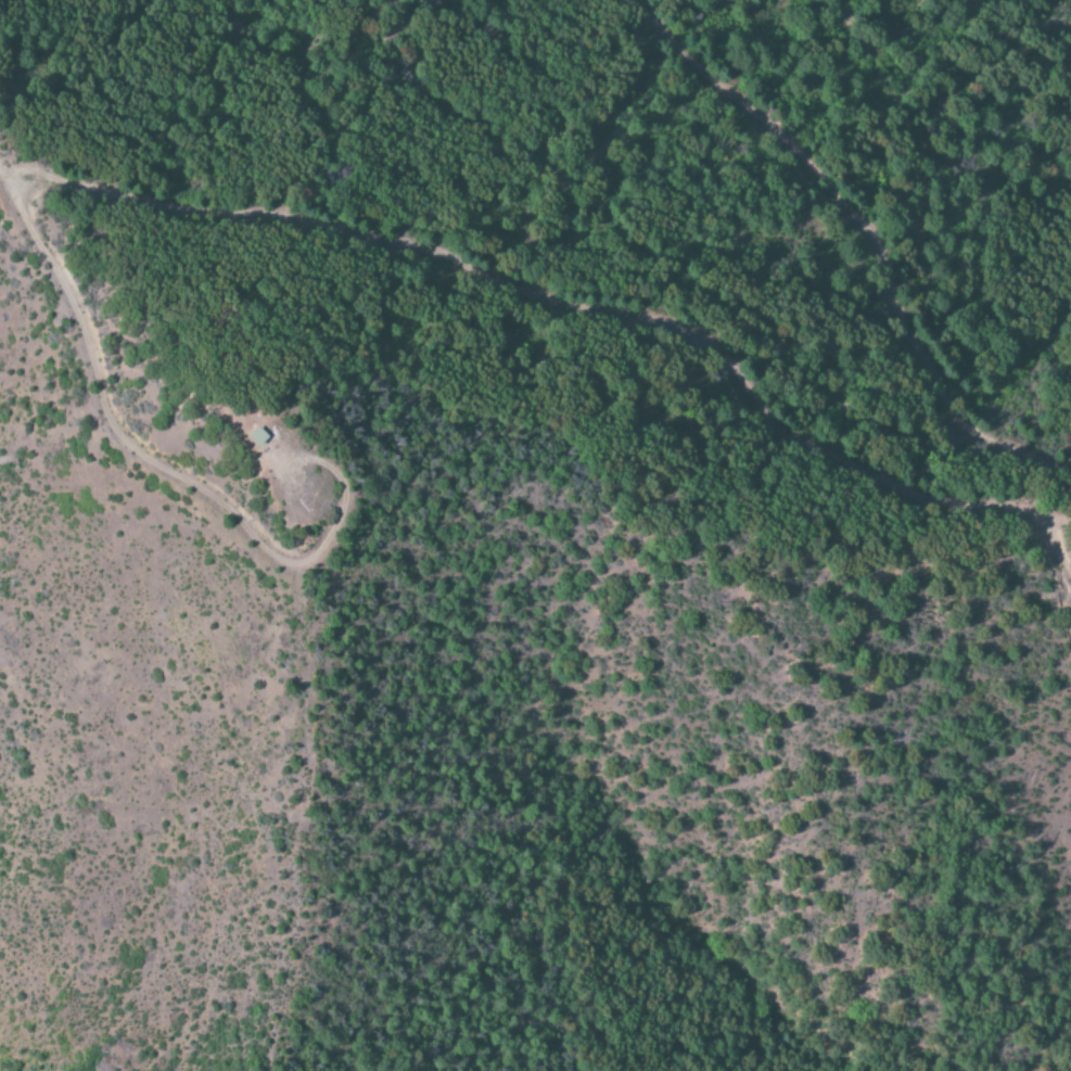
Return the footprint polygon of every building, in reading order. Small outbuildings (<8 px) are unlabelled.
[(263,434),(254,424),(243,433),(252,443),(263,434)]
